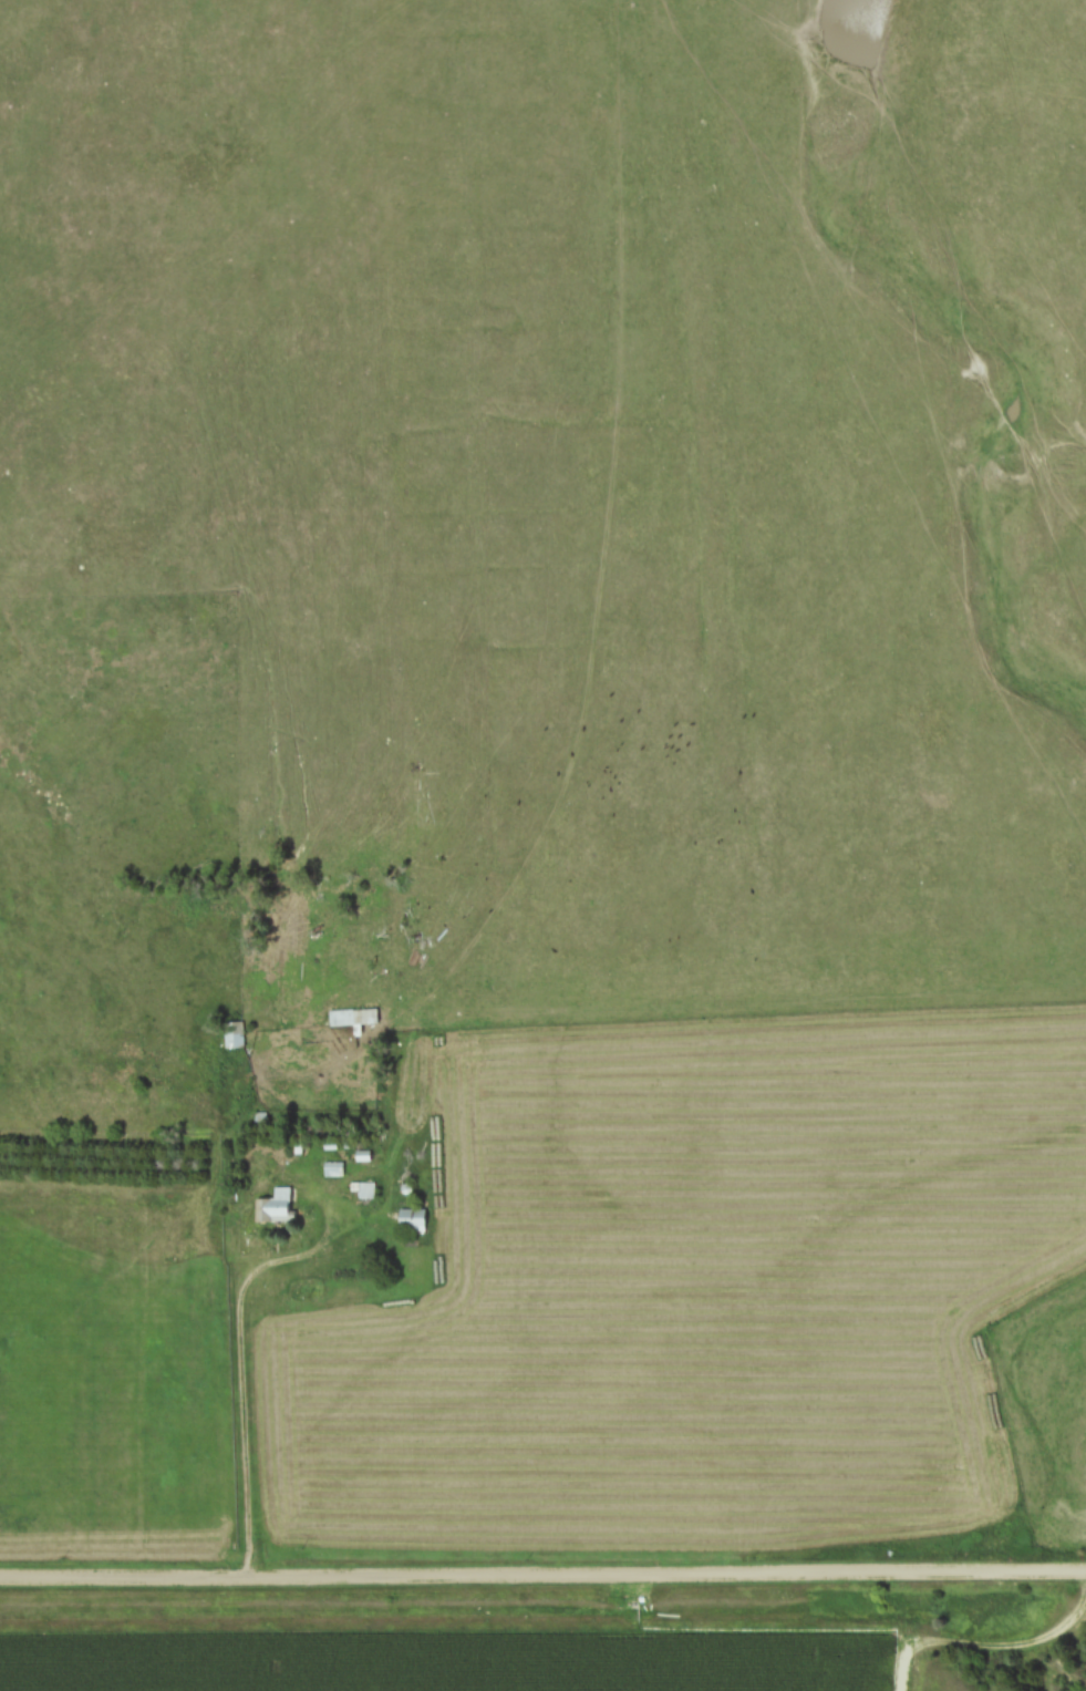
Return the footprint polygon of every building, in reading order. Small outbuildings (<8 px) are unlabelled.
[(331,1028),(355,1027),(356,1035),(361,1035),(361,1027),(379,1026),(378,1010),(330,1013),(331,1028)] [(246,1050),(246,1023),(227,1023),(227,1050),(246,1050)] [(345,1166),(326,1167),(327,1178),(345,1178),(345,1166)] [(361,1200),(376,1200),(376,1185),(361,1185),(361,1200)] [(257,1223),(293,1223),(293,1190),(276,1189),(276,1201),(257,1201),(257,1223)] [(428,1237),(428,1210),(401,1210),(401,1237),(428,1237)]
